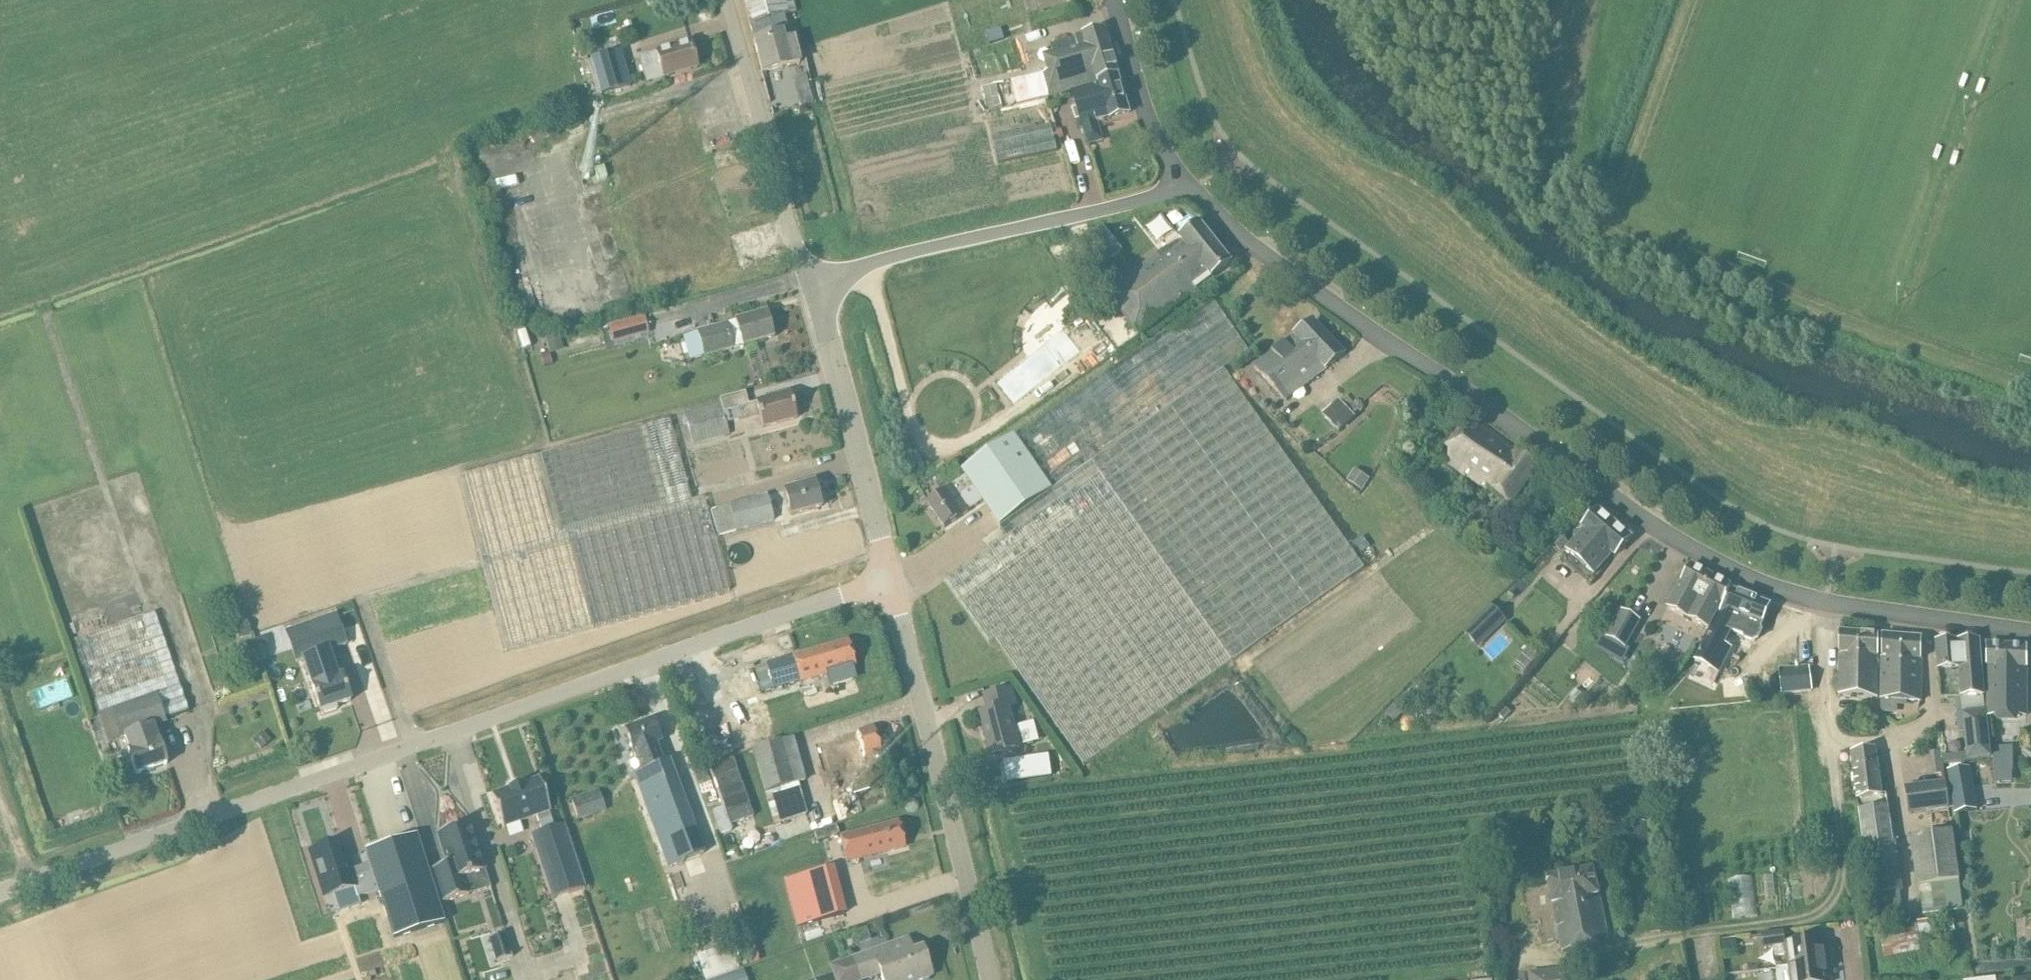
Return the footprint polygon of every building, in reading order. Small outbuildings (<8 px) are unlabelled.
[(799,64),(792,39),(789,40),(783,18),(797,15),(794,0),(743,0),(749,27),(750,27),(763,74),(799,64)] [(1027,80),(1034,103),(1098,81),(1119,74),(1106,31),(1085,37),(1084,33),(1050,44),(1053,53),(1042,57),(1047,73),(1027,80)] [(660,67),(664,79),(698,69),(690,44),(656,54),(639,60),(642,73),(660,67)] [(620,49),(581,60),(595,105),(603,103),(601,95),(630,88),(620,49)] [(1119,78),(1072,92),(1083,129),(1130,115),(1119,78)] [(983,88),(989,112),(1003,108),(997,84),(983,88)] [(998,164),(1057,150),(1052,125),(992,138),(998,164)] [(1111,300),(1140,337),(1232,264),(1200,224),(1126,282),(1129,286),(1111,300)] [(965,478),(928,504),(945,529),(984,502),(1000,527),(1007,539),(994,548),(945,582),(938,586),(945,596),(952,592),(990,646),(996,642),(1085,767),(1365,569),(1235,385),(1224,370),(1250,352),(1213,299),(986,458),(985,457),(962,473),(966,478),(965,478)] [(696,334),(703,358),(734,349),(734,350),(774,339),(767,314),(736,323),(696,334)] [(607,327),(612,345),(648,335),(643,317),(607,327)] [(1316,379),(1346,355),(1314,322),(1294,337),(1284,345),(1316,379)] [(1047,338),(988,377),(1010,410),(1069,371),(1047,338)] [(1286,402),(1316,379),(1284,345),(1255,369),(1286,402)] [(693,446),(730,436),(723,413),(738,409),(742,423),(760,417),(763,429),(798,420),(791,394),(748,406),(744,393),(719,400),(720,405),(684,415),(693,446)] [(1355,419),(1339,400),(1322,414),(1339,433),(1355,419)] [(1490,489),(1512,507),(1539,468),(1517,451),(1519,449),(1476,418),(1466,426),(1464,424),(1445,449),(1449,452),(1447,466),(1479,489),(1480,489),(1487,493),(1490,489)] [(459,477),(506,652),(729,593),(704,499),(692,502),(670,420),(459,477)] [(784,492),(791,517),(822,508),(815,483),(784,492)] [(736,533),(774,523),(767,496),(711,512),(717,536),(736,532),(736,533)] [(1612,557),(1616,560),(1634,538),(1598,509),(1580,530),(1584,533),(1566,554),(1595,578),(1612,557)] [(1691,567),(1669,611),(1708,632),(1731,587),(1691,567)] [(1760,630),(1769,607),(1731,591),(1719,617),(1695,663),(1719,675),(1732,649),(1725,645),(1731,633),(1742,637),(1745,642),(1752,645),(1759,642),(1762,634),(1760,630)] [(1470,630),(1484,644),(1512,618),(1499,603),(1470,630)] [(1621,611),(1606,638),(1626,649),(1640,622),(1621,611)] [(128,752),(137,776),(167,765),(159,741),(158,742),(153,729),(167,724),(166,719),(190,711),(156,613),(75,642),(100,715),(112,711),(123,740),(126,739),(131,751),(128,752)] [(347,646),(336,614),(285,630),(295,664),(303,661),(321,712),(351,702),(343,676),(336,678),(327,653),(347,646)] [(1878,636),(1839,632),(1838,697),(1876,699),(1878,636)] [(1883,636),(1881,700),(1918,703),(1921,639),(1883,636)] [(1980,640),(1937,643),(1940,700),(1984,698),(1980,640)] [(756,669),(765,692),(800,683),(828,675),(831,686),(855,680),(851,668),(856,667),(849,642),(756,669)] [(2027,647),(1987,646),(1987,719),(2021,719),(2021,708),(2028,702),(2027,647)] [(1779,671),(1783,697),(1813,693),(1810,667),(1799,668),(1799,667),(1796,667),(1796,669),(1779,671)] [(981,714),(992,756),(1021,749),(1010,707),(1016,706),(1012,690),(985,697),(989,712),(981,714)] [(1394,706),(1385,715),(1393,723),(1402,714),(1394,706)] [(654,721),(625,732),(633,753),(636,752),(643,770),(633,774),(668,870),(706,857),(671,760),(666,762),(659,743),(662,742),(654,721)] [(1986,723),(1965,726),(1969,761),(1990,759),(1986,723)] [(826,770),(882,753),(874,729),(818,746),(826,770)] [(752,750),(774,826),(806,816),(797,785),(805,783),(793,738),(752,750)] [(2013,747),(1993,748),(1995,773),(2014,773),(2013,747)] [(1868,876),(1877,927),(1904,924),(1900,892),(1903,892),(1900,871),(1896,844),(1894,844),(1888,807),(1887,807),(1886,796),(1882,797),(1875,750),(1851,753),(1860,811),(1858,811),(1868,876)] [(753,817),(732,760),(710,768),(730,825),(753,817)] [(1947,771),(1954,816),(1977,812),(1974,796),(1992,793),(1988,763),(1970,766),(1972,778),(1971,779),(1969,767),(1947,771)] [(537,817),(542,833),(554,829),(549,813),(551,812),(539,780),(492,796),(503,829),(537,817)] [(1946,787),(1904,791),(1907,814),(1949,809),(1946,787)] [(603,788),(571,799),(578,819),(610,808),(603,788)] [(1649,826),(1639,822),(1633,838),(1645,843),(1651,827),(1649,826)] [(847,864),(905,849),(899,823),(840,838),(847,864)] [(432,871),(443,905),(470,896),(464,879),(485,872),(470,824),(437,835),(447,866),(432,871)] [(530,836),(551,899),(585,888),(564,825),(554,829),(542,833),(530,836)] [(1920,889),(1923,917),(1963,912),(1953,834),(1910,839),(1916,889),(1920,889)] [(394,940),(444,924),(416,837),(366,853),(373,873),(378,891),(394,940)] [(776,854),(790,902),(837,888),(824,841),(776,854)] [(342,843),(309,853),(324,899),(355,889),(358,898),(378,891),(373,873),(353,879),(342,843)] [(1548,880),(1563,952),(1571,950),(1570,942),(1608,934),(1594,871),(1548,880)] [(1732,917),(1756,916),(1755,877),(1730,878),(1732,917)] [(1878,929),(1883,960),(1921,953),(1919,944),(1938,940),(1934,919),(1878,929)] [(1788,967),(1788,968),(1828,963),(1825,940),(1785,945),(1783,931),(1760,934),(1762,949),(1773,948),(1775,958),(1787,956),(1788,967)] [(512,958),(505,934),(489,939),(496,963),(512,958)] [(883,979),(924,979),(931,977),(921,950),(907,956),(903,943),(852,961),(859,979),(865,979),(881,974),(883,979)] [(1828,963),(1788,968),(1788,967),(1776,969),(1778,979),(1830,979),(1828,963)] [(748,967),(714,979),(752,979),(748,967)] [(1574,969),(1529,974),(1530,979),(1575,979),(1574,969)]
